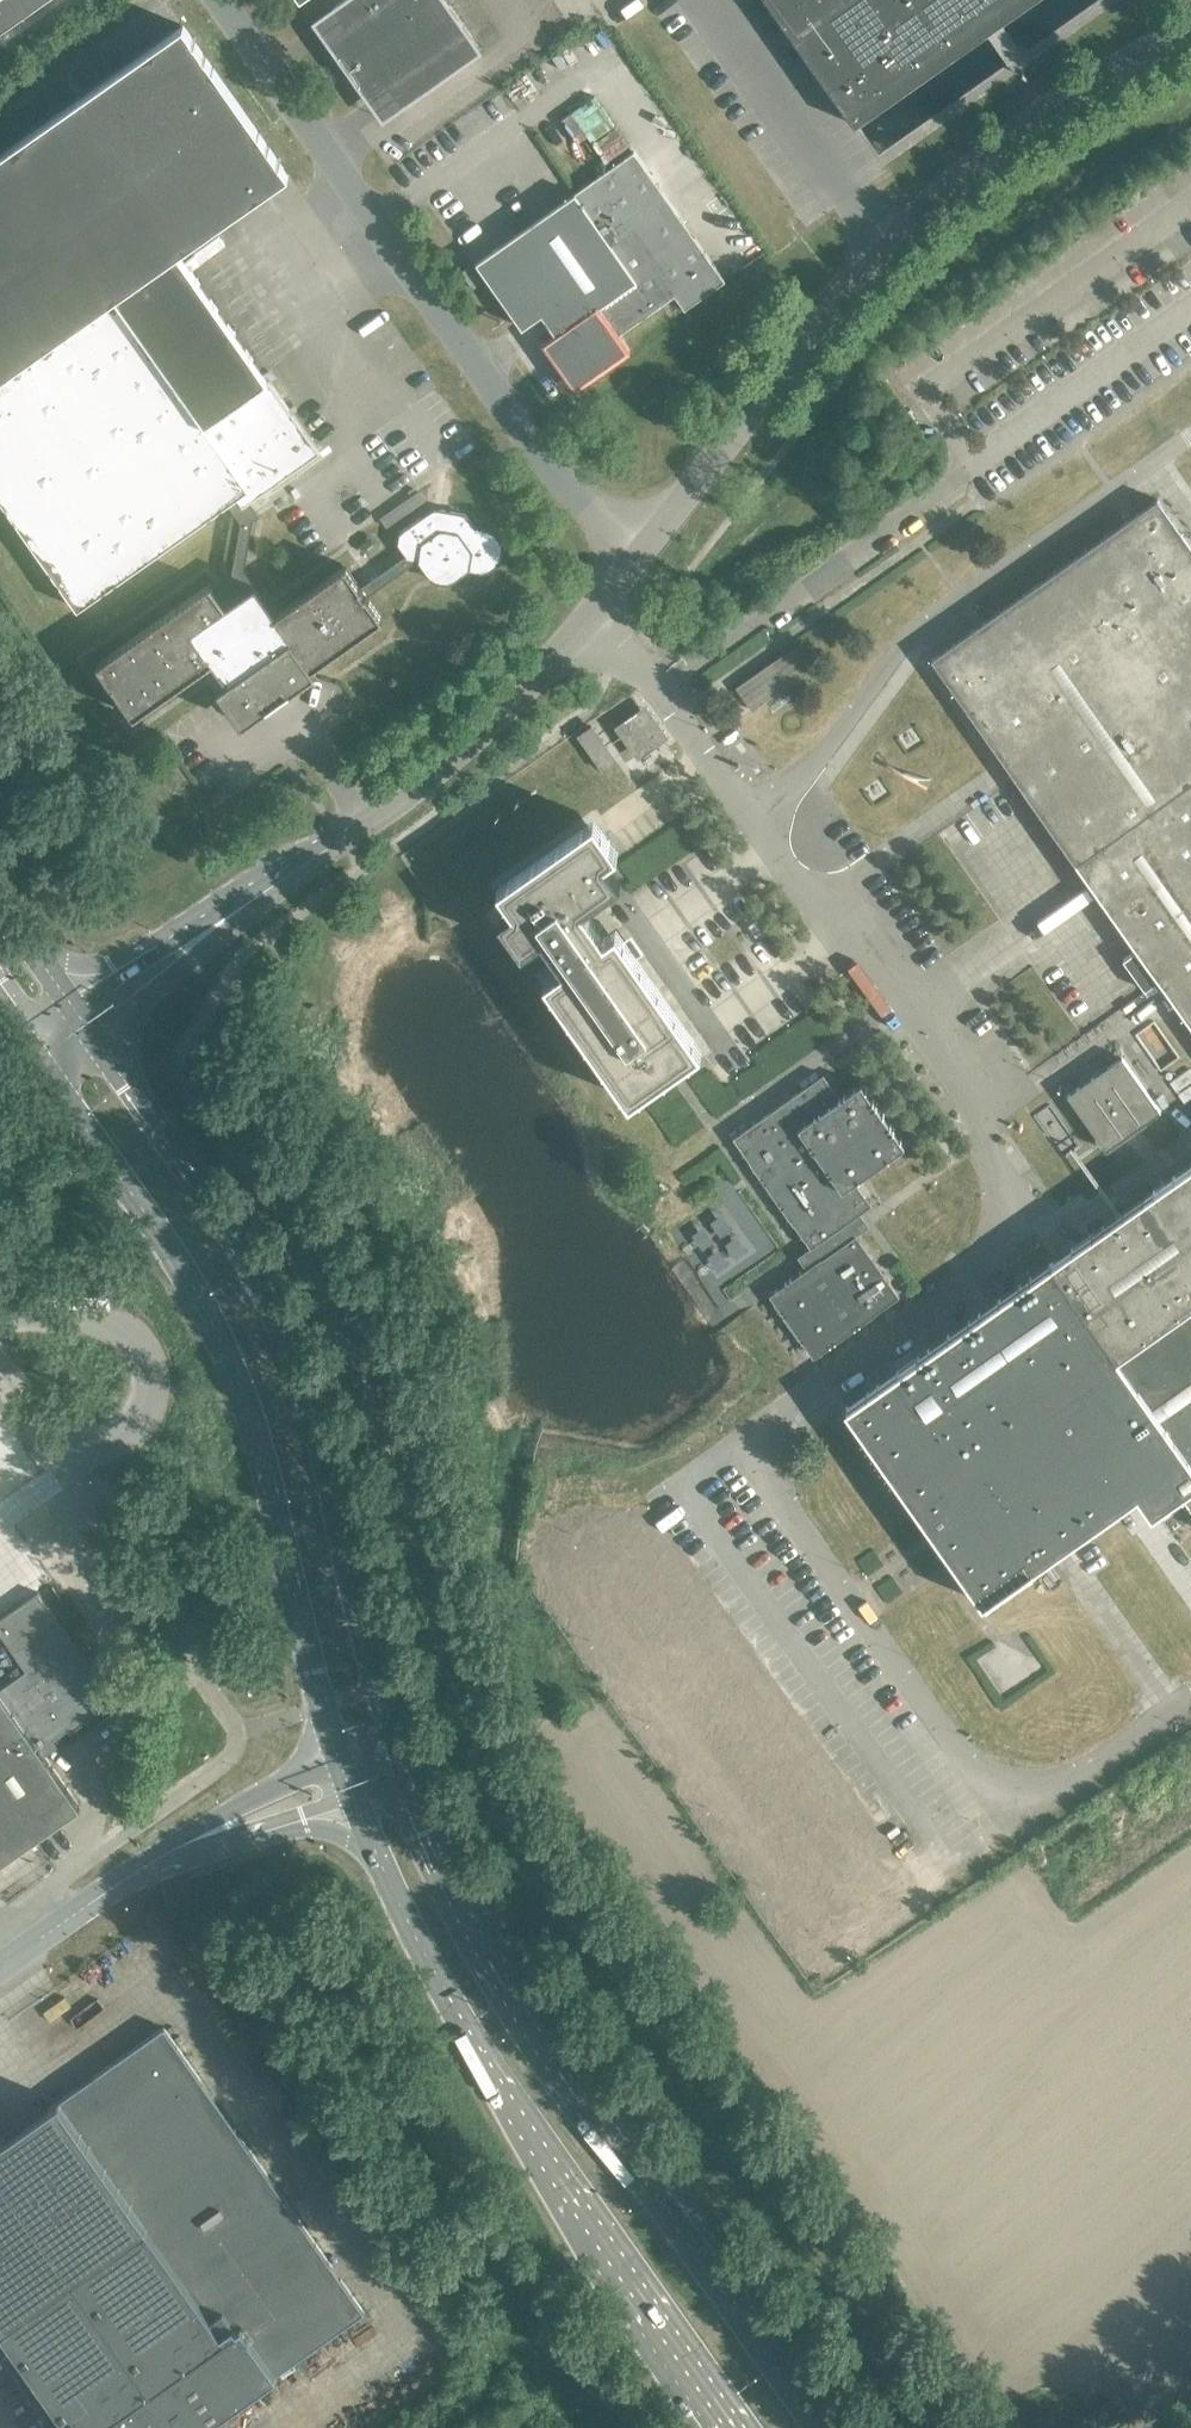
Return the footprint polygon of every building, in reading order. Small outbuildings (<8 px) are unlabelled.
[(43,0),(0,0),(0,30),(43,0)] [(327,41),(369,100),(389,87),(402,106),(481,51),(445,0),(344,0),(333,8),(347,27),(327,41)] [(855,125),(857,124),(849,112),(1007,0),(767,0),(855,125)] [(183,26),(0,155),(0,497),(78,608),(228,503),(241,521),(233,571),(246,590),(227,603),(211,581),(96,663),(134,717),(213,661),(227,681),(217,688),(243,725),(317,673),(313,668),(311,669),(305,660),(277,612),(257,583),(256,584),(246,568),(254,519),(244,505),(321,451),(180,251),(289,175),(183,26)] [(725,281),(634,151),(476,262),(523,328),(542,314),(557,334),(545,343),(556,358),(559,356),(567,369),(565,371),(576,386),(628,350),(618,336),(675,295),(685,309),(725,281)] [(1157,499),(932,658),(969,711),(1190,1026),(1190,547),(1157,499)] [(346,564),(277,612),(305,660),(311,669),(313,668),(384,618),(368,595),(419,560),(432,579),(450,582),(469,569),(486,572),(500,562),(503,544),(493,530),(475,527),(466,513),(435,508),(400,532),(398,543),(406,555),(362,586),(346,564)] [(808,670),(793,648),(736,687),(752,710),(808,670)] [(638,756),(647,750),(643,744),(657,733),(642,712),(619,729),(638,756)] [(595,757),(607,748),(592,727),(580,736),(603,769),(615,760),(610,753),(598,761),(595,757)] [(497,887),(512,908),(499,917),(522,950),(542,936),(564,968),(548,980),(630,1096),(697,1049),(615,932),(605,939),(583,907),(621,881),(606,860),(617,852),(594,819),(497,887)] [(1160,1111),(1122,1057),(1067,1095),(1106,1149),(1160,1111)] [(792,1327),(798,1335),(797,1336),(798,1337),(799,1336),(802,1340),(800,1341),(801,1342),(803,1341),(809,1350),(807,1351),(808,1352),(810,1351),(813,1357),(819,1353),(820,1354),(821,1353),(820,1352),(829,1346),(830,1347),(831,1346),(830,1345),(833,1342),(834,1344),(836,1343),(835,1342),(843,1335),(844,1337),(846,1336),(845,1335),(853,1328),(854,1330),(856,1329),(855,1328),(858,1325),(859,1326),(860,1326),(859,1324),(868,1318),(869,1319),(870,1319),(869,1317),(899,1296),(856,1235),(850,1239),(848,1237),(847,1232),(843,1230),(841,1227),(872,1205),(854,1181),(858,1178),(859,1180),(860,1179),(859,1177),(887,1158),(888,1159),(889,1158),(888,1157),(897,1151),(898,1152),(899,1151),(898,1150),(903,1146),(900,1141),(901,1140),(900,1138),(899,1139),(893,1131),(894,1130),(893,1128),(892,1129),(889,1126),(891,1125),(890,1124),(889,1125),(882,1116),(884,1115),(883,1114),(882,1115),(875,1106),(877,1105),(876,1104),(875,1105),(872,1101),(874,1100),(873,1099),(871,1100),(865,1091),(867,1090),(866,1089),(864,1090),(861,1085),(855,1089),(854,1087),(853,1088),(854,1089),(845,1096),(844,1094),(843,1095),(844,1097),(840,1099),(823,1074),(732,1139),(753,1169),(752,1170),(753,1171),(754,1170),(761,1178),(759,1179),(760,1181),(761,1180),(764,1183),(762,1184),(763,1185),(765,1184),(771,1193),(770,1194),(770,1195),(772,1194),(778,1203),(777,1204),(777,1205),(779,1204),(781,1207),(780,1208),(781,1210),(782,1209),(789,1217),(787,1218),(788,1220),(789,1218),(811,1248),(812,1247),(814,1250),(815,1255),(819,1257),(821,1260),(816,1263),(815,1262),(814,1263),(815,1264),(812,1266),(810,1265),(809,1266),(810,1267),(802,1274),(800,1272),(799,1273),(800,1274),(792,1281),(791,1279),(789,1280),(790,1281),(787,1284),(786,1282),(785,1283),(786,1285),(777,1291),(776,1289),(775,1290),(776,1292),(770,1295),(774,1301),(773,1302),(774,1303),(775,1302),(781,1311),(780,1312),(781,1313),(782,1312),(784,1315),(783,1316),(784,1318),(785,1317),(792,1325),(790,1326),(791,1328),(792,1327)] [(1051,1263),(845,1408),(983,1603),(1137,1494),(1151,1514),(1180,1494),(1190,1510),(1190,1164),(1051,1263)] [(41,1749),(69,1730),(70,1732),(114,1701),(38,1592),(0,1619),(0,1632),(26,1669),(0,1688),(0,1863),(81,1806),(41,1749)] [(114,1782),(116,1773),(109,1772),(107,1781),(114,1782)] [(0,2137),(0,2326),(15,2348),(3,2357),(52,2427),(51,2427),(207,2427),(284,2374),(282,2371),(366,2312),(164,2025),(62,2097),(60,2095),(0,2137)]
